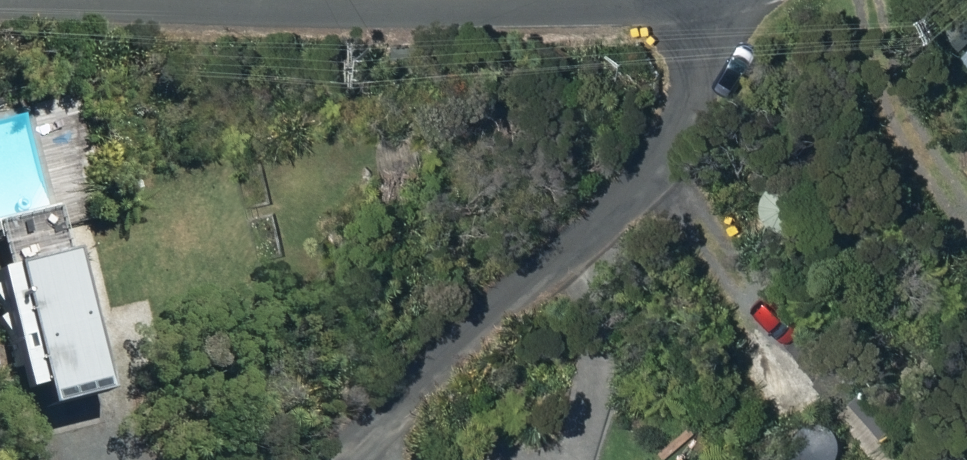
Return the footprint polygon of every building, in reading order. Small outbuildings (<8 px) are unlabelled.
[(40,229),(0,239),(0,369),(6,394),(19,391),(25,414),(83,398),(40,229)]
